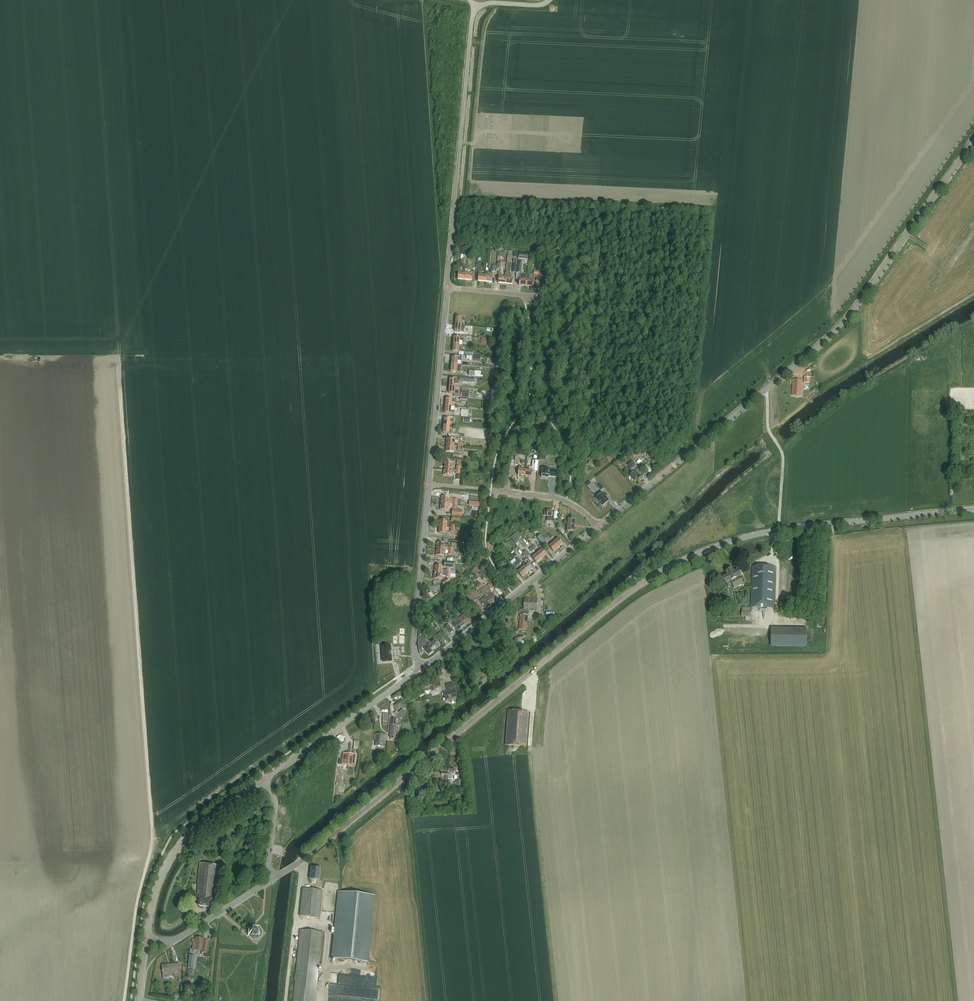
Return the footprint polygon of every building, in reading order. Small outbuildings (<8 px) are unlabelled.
[(505,263),(507,263),(507,257),(500,256),(499,258),(503,258),(502,262),(501,269),(504,269),(505,263)] [(802,396),(802,380),(793,380),(792,396),(802,396)] [(632,472),(638,468),(634,464),(629,468),(632,472)] [(542,472),(541,478),(549,478),(549,476),(550,469),(549,468),(546,468),(545,469),(542,468),(542,472)] [(629,476),(634,482),(639,477),(639,476),(640,475),(636,470),(629,476)] [(600,491),(603,489),(598,483),(595,485),(600,491)] [(602,493),(596,498),(603,506),(609,501),(602,493)] [(552,521),(553,512),(548,511),(548,512),(545,512),(545,516),(547,516),(547,521),(552,521)] [(575,525),(575,520),(568,519),(567,532),(574,532),(574,528),(579,528),(579,525),(575,525)] [(522,536),(518,531),(511,537),(515,543),(518,540),(518,539),(519,538),(522,536)] [(545,547),(548,545),(540,535),(537,537),(545,547)] [(554,543),(558,548),(563,545),(558,539),(554,543)] [(553,552),(558,548),(554,543),(549,547),(553,552)] [(537,555),(541,560),(546,556),(542,551),(537,555)] [(537,564),(541,560),(537,555),(532,558),(537,564)] [(522,568),(527,574),(531,570),(527,564),(525,562),(522,565),(524,567),(522,568)] [(435,572),(451,574),(451,570),(447,570),(446,571),(443,570),(443,567),(435,566),(435,572)] [(774,608),(775,567),(753,566),(751,607),(774,608)] [(522,577),(527,574),(522,568),(517,572),(522,577)] [(743,586),(745,585),(740,577),(742,576),(739,571),(734,573),(733,570),(728,573),(729,576),(724,578),(727,583),(731,581),(734,589),(742,585),(743,586)] [(473,590),(466,596),(472,604),(480,598),(473,590)] [(493,604),(498,600),(492,592),(487,596),(493,604)] [(487,608),(493,604),(487,596),(481,601),(487,608)] [(526,609),(526,610),(537,611),(537,599),(526,598),(526,600),(524,600),(524,609),(526,609)] [(751,621),(751,609),(751,608),(742,607),(742,616),(746,617),(746,621),(751,621)] [(463,627),(469,623),(463,615),(457,619),(463,627)] [(527,631),(528,616),(520,615),(519,630),(527,631)] [(463,627),(457,619),(455,617),(449,621),(458,632),(463,627)] [(435,631),(440,628),(434,621),(433,621),(434,622),(430,625),(435,631)] [(453,631),(449,627),(449,626),(448,625),(445,628),(450,634),(453,631)] [(772,633),(771,646),(807,647),(807,628),(780,628),(780,633),(772,633)] [(429,642),(435,649),(440,646),(434,638),(429,642)] [(435,649),(429,642),(428,642),(426,639),(420,644),(429,655),(435,650),(435,649)] [(391,645),(381,646),(382,662),(392,661),(391,645)] [(446,685),(448,691),(444,692),(446,701),(457,699),(454,689),(456,688),(455,686),(454,686),(453,683),(446,685)] [(398,713),(396,715),(399,720),(406,713),(403,709),(398,713)] [(526,747),(529,712),(508,710),(506,745),(526,747)] [(398,727),(396,727),(397,718),(391,718),(390,737),(391,737),(391,739),(395,739),(396,738),(397,738),(398,727)] [(375,746),(383,747),(384,745),(385,745),(387,735),(375,733),(374,741),(376,741),(375,746)] [(216,897),(220,866),(200,863),(200,864),(199,864),(199,865),(200,865),(198,883),(197,891),(198,891),(197,897),(200,898),(199,906),(204,907),(206,907),(211,908),(212,899),(216,897)] [(320,880),(321,868),(312,868),(311,879),(320,880)] [(320,918),(323,890),(303,888),(300,916),(320,918)] [(338,892),(331,957),(331,958),(369,962),(375,895),(338,892)] [(260,936),(260,932),(258,930),(254,929),(252,932),(251,935),(254,938),(257,938),(260,936)] [(322,932),(300,930),(296,974),(295,974),(295,980),(293,1000),(316,1000),(322,932)] [(193,943),(193,950),(202,951),(202,953),(207,953),(208,941),(204,941),(204,939),(196,938),(196,940),(193,939),(193,943)] [(174,977),(183,976),(183,974),(180,974),(179,963),(162,965),(163,974),(174,973),(174,977)] [(374,988),(375,977),(374,977),(368,978),(363,978),(363,976),(360,976),(345,974),(344,980),(345,985),(364,987),(365,990),(367,990),(366,992),(367,993),(369,994),(369,995),(367,996),(369,996),(371,996),(373,996),(374,988)]
